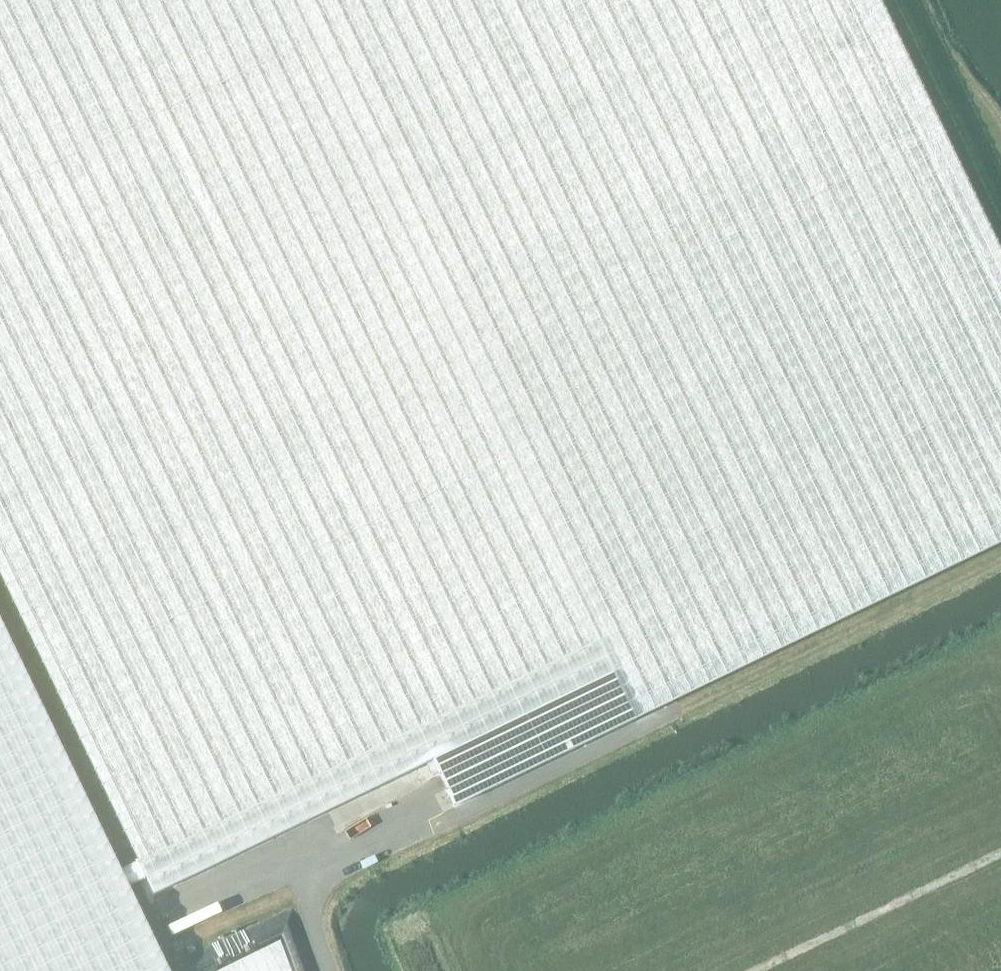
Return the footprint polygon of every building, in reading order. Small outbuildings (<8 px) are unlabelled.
[(146,877),(154,894),(432,760),(454,806),(1000,535),(1000,252),(879,0),(0,0),(0,577),(146,877)] [(128,886),(146,877),(0,577),(0,970),(169,970),(128,886)]
